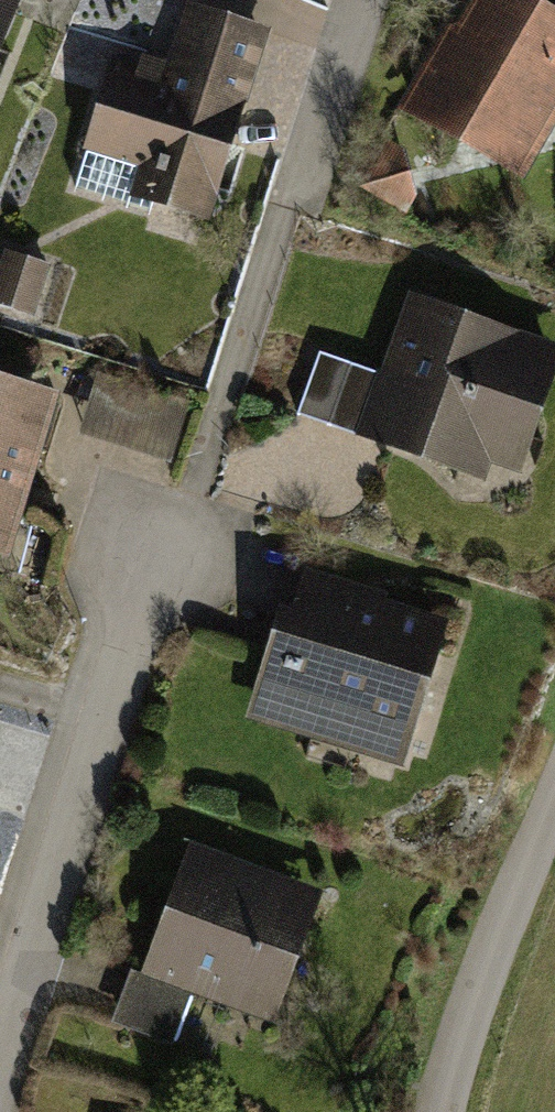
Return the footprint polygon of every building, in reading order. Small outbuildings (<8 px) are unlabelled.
[(21,0),(0,0),(0,52),(21,0)] [(399,110),(522,180),(554,123),(554,10),(538,0),(475,0),(458,27),(452,23),(446,32),(399,110)] [(153,58),(140,54),(136,66),(110,58),(80,149),(138,168),(128,197),(207,222),(269,33),(186,5),(167,62),(153,58)] [(401,149),(364,158),(378,213),(415,204),(401,149)] [(7,251),(0,271),(0,306),(33,317),(51,266),(7,251)] [(358,436),(485,481),(492,463),(522,474),(554,380),(554,345),(408,293),(379,375),(358,436)] [(358,436),(379,375),(319,354),(298,415),(358,436)] [(0,377),(0,562),(7,564),(28,495),(59,395),(0,377)] [(272,641),(247,719),(403,769),(450,621),(391,602),(393,595),(307,568),(293,610),(283,607),(272,641)] [(162,916),(139,976),(191,996),(273,1027),(324,897),(190,845),(162,916)] [(172,1045),(191,996),(139,976),(129,972),(110,1021),(172,1045)]
